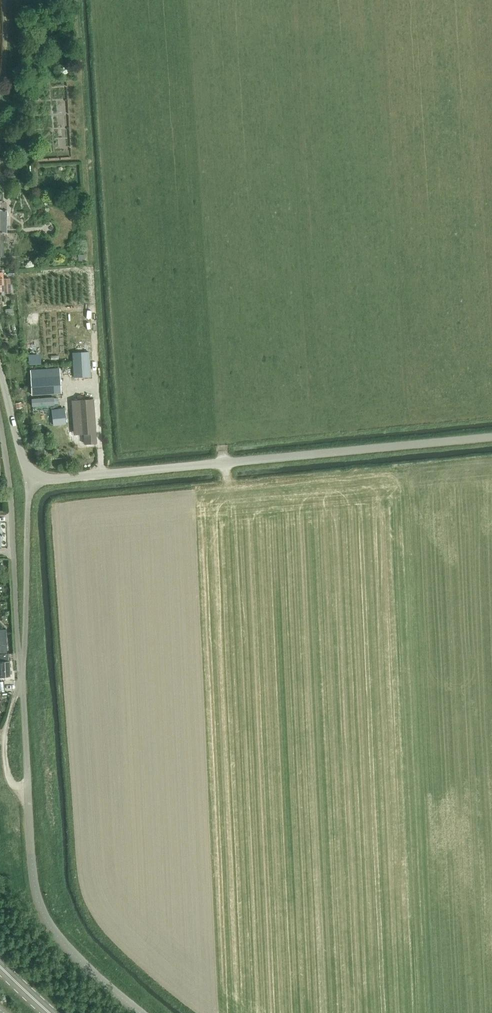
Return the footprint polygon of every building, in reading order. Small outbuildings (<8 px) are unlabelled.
[(0,272),(0,294),(4,294),(11,293),(10,278),(3,278),(2,272),(0,272)] [(60,376),(31,378),(32,395),(61,393),(60,376)] [(85,444),(96,443),(93,399),(74,401),(77,434),(84,434),(85,444)] [(64,408),(52,410),(53,419),(65,418),(64,408)] [(10,676),(10,660),(9,661),(9,654),(8,654),(6,629),(0,629),(0,677),(10,676)]
